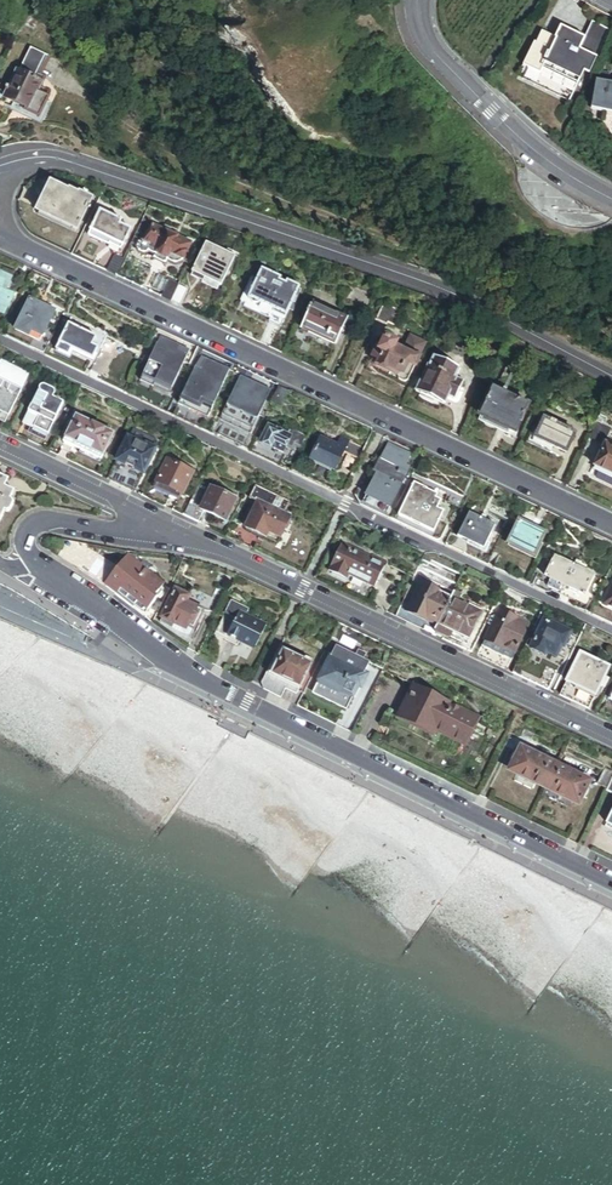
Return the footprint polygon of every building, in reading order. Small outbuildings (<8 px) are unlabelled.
[(584,71),(591,75),(611,34),(595,25),(586,42),(580,53),(557,41),(544,34),(538,45),(535,43),(523,66),(528,69),(540,75),(534,86),(568,103),(584,71)] [(580,53),(586,42),(571,34),(563,29),(557,41),(580,53)] [(48,101),(37,95),(41,86),(33,82),(45,58),(30,51),(18,75),(16,74),(3,101),(13,106),(24,112),(22,116),(38,123),(46,106),(48,101)] [(523,80),(534,86),(540,75),(528,69),(523,80)] [(608,79),(608,87),(598,87),(598,96),(594,96),(594,109),(611,110),(611,79),(608,79)] [(10,114),(41,129),(51,108),(46,106),(38,123),(22,116),(24,112),(13,106),(10,114)] [(45,217),(78,232),(92,201),(80,196),(79,197),(69,192),(69,193),(50,184),(37,213),(45,217)] [(112,242),(124,248),(132,231),(120,226),(122,222),(101,212),(89,238),(99,242),(104,244),(106,240),(112,242)] [(140,228),(146,230),(150,221),(145,218),(140,228)] [(176,265),(183,263),(191,244),(176,237),(177,233),(165,228),(164,231),(153,227),(146,242),(140,244),(138,248),(140,254),(144,255),(151,253),(157,256),(168,261),(176,265)] [(222,287),(236,258),(207,244),(193,273),(194,274),(221,287),(222,287)] [(267,268),(271,259),(252,250),(248,258),(253,261),(255,257),(264,261),(262,265),(267,268)] [(166,266),(168,261),(157,256),(154,260),(159,262),(166,266)] [(109,273),(117,277),(125,260),(116,257),(109,273)] [(300,305),(298,305),(303,294),(300,292),(301,288),(289,283),(288,286),(281,283),(283,280),(264,271),(249,303),(274,315),(270,323),(276,326),(283,329),(291,311),(296,314),(300,305)] [(221,287),(194,274),(191,279),(203,285),(202,286),(208,289),(218,294),(221,287)] [(162,298),(172,303),(180,286),(170,282),(162,298)] [(14,295),(6,292),(0,289),(0,311),(5,314),(14,295)] [(57,330),(48,326),(55,312),(44,307),(30,300),(16,331),(37,341),(33,349),(45,355),(57,330)] [(389,323),(396,327),(403,313),(385,304),(377,321),(388,326),(389,323)] [(335,346),(338,347),(349,323),(315,307),(314,309),(312,308),(309,315),(310,316),(303,331),(305,332),(335,346)] [(83,356),(93,360),(105,335),(85,325),(72,319),(57,351),(69,357),(72,351),(83,356)] [(334,350),(335,346),(305,332),(303,336),(321,344),(334,350)] [(406,385),(409,383),(427,345),(411,337),(404,352),(395,347),(396,344),(387,340),(382,351),(379,349),(374,359),(382,363),(380,367),(391,372),(400,377),(399,379),(400,382),(406,385)] [(163,411),(189,356),(179,352),(181,348),(174,344),(161,339),(157,347),(156,347),(140,382),(147,385),(140,400),(163,411)] [(91,372),(101,377),(111,356),(101,351),(91,372)] [(465,383),(456,379),(460,370),(434,358),(417,394),(435,402),(444,406),(448,396),(457,400),(465,383)] [(209,419),(232,371),(217,365),(208,360),(203,370),(198,367),(174,417),(196,427),(202,415),(209,419)] [(10,415),(29,375),(3,362),(0,368),(0,410),(10,415)] [(254,431),(272,392),(242,378),(224,417),(254,431)] [(35,428),(49,435),(64,404),(61,403),(62,400),(58,399),(57,401),(54,399),(57,392),(42,385),(38,393),(47,397),(43,405),(39,403),(33,415),(40,418),(35,428)] [(273,405),(282,409),(289,393),(280,389),(273,405)] [(516,421),(521,423),(529,406),(493,390),(480,418),(497,426),(510,432),(516,421)] [(40,418),(33,415),(39,403),(43,405),(47,397),(38,393),(23,425),(34,430),(30,438),(36,441),(44,445),(49,435),(35,428),(40,418)] [(0,410),(0,419),(1,419),(7,422),(10,415),(0,410)] [(86,453),(101,460),(114,434),(77,417),(65,443),(86,453)] [(608,440),(611,432),(611,430),(605,427),(608,420),(602,417),(591,439),(602,445),(605,439),(608,440)] [(554,449),(568,455),(577,436),(568,431),(563,429),(558,426),(558,425),(553,422),(552,424),(546,420),(536,440),(554,449)] [(510,432),(516,435),(521,423),(516,421),(510,432)] [(288,455),(284,453),(288,445),(293,447),(295,443),(303,447),(308,436),(295,430),(291,437),(270,427),(257,456),(274,464),(283,468),(288,455)] [(126,488),(135,493),(155,450),(152,448),(156,440),(133,430),(118,463),(116,461),(107,480),(122,486),(126,488)] [(344,453),(361,461),(367,449),(342,438),(338,447),(321,439),(310,461),(327,469),(335,472),(344,453)] [(607,445),(596,469),(611,476),(611,447),(607,445)] [(412,457),(388,446),(381,462),(392,467),(395,462),(406,468),(412,457)] [(181,495),(192,473),(184,469),(186,465),(175,460),(174,464),(168,461),(157,483),(181,495)] [(389,513),(410,470),(406,468),(395,462),(392,467),(381,462),(374,475),(377,476),(372,487),(362,483),(356,496),(360,505),(362,506),(364,501),(378,508),(389,513)] [(11,513),(13,508),(15,504),(14,501),(11,500),(15,492),(6,487),(9,480),(0,475),(0,523),(5,513),(7,514),(11,513)] [(181,495),(157,483),(154,489),(170,496),(169,499),(172,501),(177,503),(181,495)] [(444,514),(438,510),(442,502),(437,499),(439,497),(428,491),(429,490),(415,484),(400,517),(394,514),(392,520),(427,537),(435,541),(440,537),(446,524),(441,522),(444,514)] [(225,522),(235,500),(212,489),(202,511),(215,517),(225,522)] [(278,545),(290,518),(285,515),(289,507),(254,490),(250,498),(258,502),(246,529),(266,539),(278,545)] [(473,544),(484,549),(496,525),(482,518),(470,513),(459,537),(473,544)] [(523,552),(535,558),(546,535),(532,529),(520,522),(509,545),(523,552)] [(81,572),(91,554),(87,552),(91,545),(67,541),(58,557),(81,572)] [(384,573),(388,566),(384,564),(385,561),(372,554),(370,558),(345,545),(331,573),(335,575),(334,577),(345,582),(347,577),(361,584),(367,587),(368,584),(375,588),(383,572),(384,573)] [(153,583),(153,579),(148,576),(149,575),(148,574),(148,572),(125,555),(115,569),(91,554),(81,572),(99,582),(116,595),(123,600),(134,608),(137,604),(147,612),(162,593),(151,585),(153,583)] [(552,591),(562,595),(579,559),(574,557),(572,563),(557,556),(548,575),(553,577),(558,579),(552,591)] [(581,591),(586,593),(595,574),(581,567),(584,561),(579,559),(562,595),(571,599),(576,589),(581,591)] [(151,585),(162,593),(167,586),(148,572),(148,574),(149,575),(148,576),(153,579),(153,583),(151,585)] [(438,626),(450,600),(455,590),(417,573),(397,614),(427,628),(430,622),(438,626)] [(599,618),(611,625),(611,590),(599,618)] [(196,626),(203,611),(188,604),(190,598),(175,591),(162,619),(178,626),(183,629),(187,627),(189,623),(196,626)] [(207,610),(217,614),(225,598),(216,593),(207,610)] [(478,616),(488,621),(493,611),(485,608),(459,595),(457,600),(469,606),(469,605),(481,610),(478,616)] [(480,638),(470,634),(478,616),(481,610),(469,605),(469,606),(457,600),(456,602),(450,600),(438,626),(435,632),(452,639),(464,645),(462,649),(472,654),(480,638)] [(485,608),(493,611),(496,604),(489,601),(485,608)] [(232,602),(217,632),(230,638),(228,642),(239,647),(242,641),(247,643),(257,648),(267,628),(245,617),(249,610),(232,602)] [(430,622),(427,628),(397,614),(396,618),(420,629),(433,636),(435,632),(438,626),(430,622)] [(500,655),(513,661),(528,631),(498,616),(494,618),(490,624),(494,626),(486,642),(503,650),(500,655)] [(532,649),(546,619),(540,617),(526,647),(532,649)] [(564,647),(566,643),(572,631),(546,619),(532,649),(544,655),(546,652),(556,657),(561,646),(564,647)] [(228,642),(230,638),(217,632),(215,636),(228,642)] [(513,661),(500,655),(503,650),(486,642),(479,657),(495,665),(509,671),(513,661)] [(566,657),(571,659),(576,647),(566,643),(564,647),(561,646),(556,657),(560,659),(565,661),(566,657)] [(285,692),(296,697),(310,668),(308,667),(311,662),(307,661),(305,665),(283,655),(285,652),(281,650),(282,648),(280,647),(262,686),(264,691),(272,695),(282,699),(285,692)] [(335,647),(314,692),(335,702),(349,709),(353,701),(355,702),(367,677),(365,676),(371,665),(365,662),(368,655),(361,652),(357,658),(335,647)] [(603,690),(607,681),(603,679),(608,668),(580,654),(560,696),(574,703),(576,699),(587,704),(590,697),(594,698),(599,688),(603,690)] [(543,680),(533,676),(530,682),(540,686),(543,680)] [(465,746),(478,719),(414,688),(399,719),(419,728),(434,735),(435,732),(465,746)] [(590,697),(587,704),(576,699),(574,703),(579,705),(589,710),(594,698),(590,697)] [(522,735),(531,740),(539,723),(529,719),(522,735)] [(522,777),(544,787),(555,765),(521,749),(510,771),(522,777)] [(564,797),(578,804),(589,782),(555,765),(544,787),(564,797)] [(606,790),(611,778),(611,773),(606,770),(598,786),(606,790)] [(543,811),(538,808),(534,816),(539,819),(543,811)]
